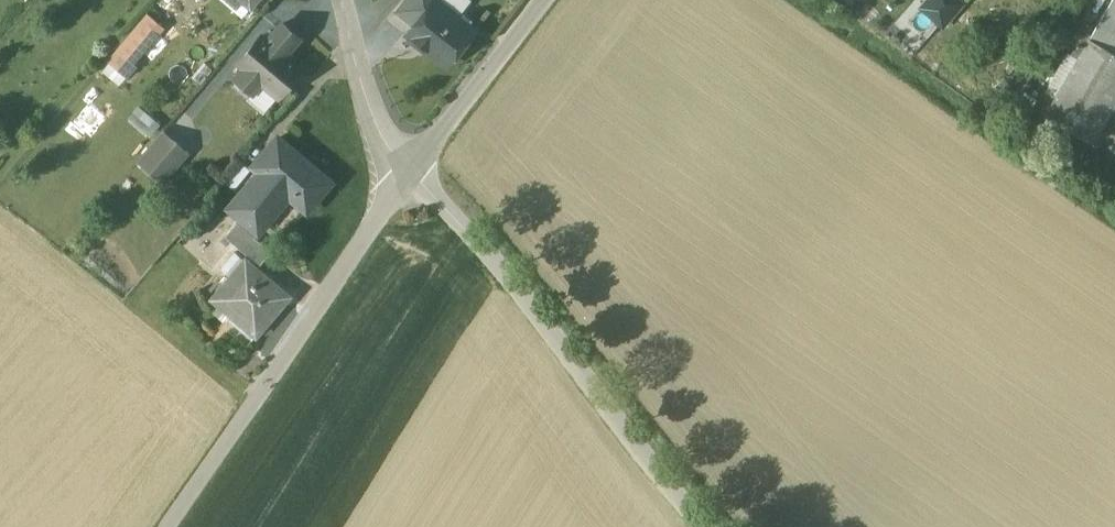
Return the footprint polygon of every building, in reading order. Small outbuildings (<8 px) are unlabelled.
[(395,9),(414,24),(434,0),(401,0),(395,9)] [(436,0),(434,0),(414,24),(407,33),(414,38),(416,36),(428,45),(426,48),(447,64),(474,30),(472,28),(471,20),(463,14),(454,14),(436,0)] [(922,5),(931,13),(912,35),(923,44),(942,23),(959,4),(961,1),(961,0),(926,0),(922,5)] [(1090,37),(1114,52),(1114,0),(1112,0),(1090,37)] [(959,4),(942,23),(955,34),(972,15),(959,4)] [(109,62),(127,77),(165,31),(146,16),(109,62)] [(282,23),(268,40),(262,35),(239,62),(245,67),(236,77),(253,91),(262,81),(279,96),(302,69),(285,54),(299,38),(282,23)] [(1090,37),(1045,113),(1093,141),(1114,105),(1114,52),(1090,37)] [(151,134),(162,121),(141,103),(130,115),(151,134)] [(163,131),(138,161),(163,182),(189,152),(163,131)] [(262,171),(231,207),(242,216),(249,222),(254,226),(289,185),(311,203),(330,181),(279,138),(256,165),(262,171)] [(241,161),(225,180),(235,188),(251,170),(241,161)] [(272,250),(244,227),(249,222),(242,216),(226,235),(260,264),(272,250)] [(288,296),(246,260),(214,298),(231,312),(235,308),(260,329),(288,296)]
